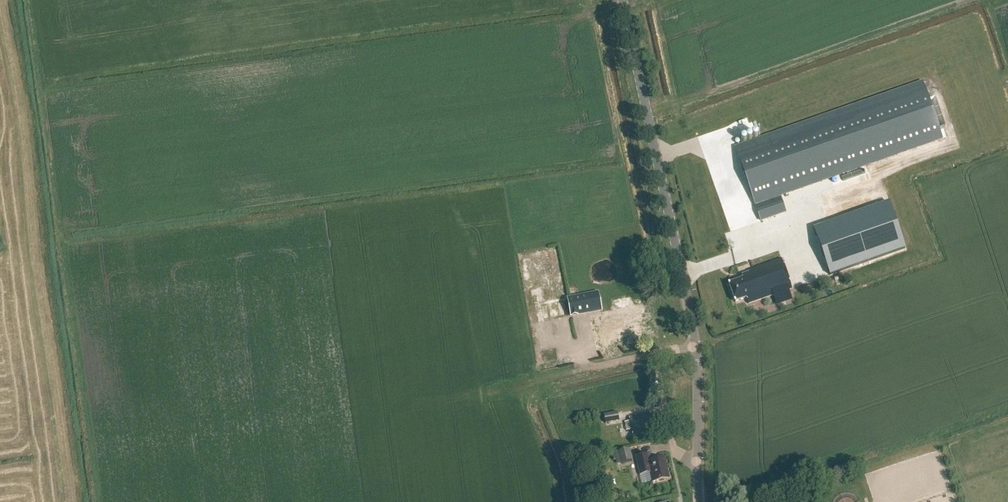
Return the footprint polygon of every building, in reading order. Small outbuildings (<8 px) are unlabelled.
[(925,90),(738,156),(757,212),(763,228),(782,221),(777,207),(767,211),(766,208),(798,197),(944,146),(925,90)] [(832,283),(900,259),(884,212),(816,235),(832,283)] [(792,289),(782,260),(750,271),(749,269),(747,262),(742,264),(744,270),(745,274),(742,276),(743,279),(729,284),(735,302),(747,299),(749,304),(792,289)] [(599,292),(567,298),(571,317),(602,312),(599,292)] [(606,422),(618,420),(617,413),(605,415),(606,422)] [(650,416),(649,413),(629,417),(630,422),(624,423),(626,431),(632,430),(633,436),(657,431),(654,416),(650,416)] [(617,451),(612,453),(615,465),(633,460),(630,448),(617,451)] [(652,461),(651,453),(636,457),(640,475),(648,473),(651,482),(650,483),(669,479),(669,478),(664,459),(665,459),(652,461)]
